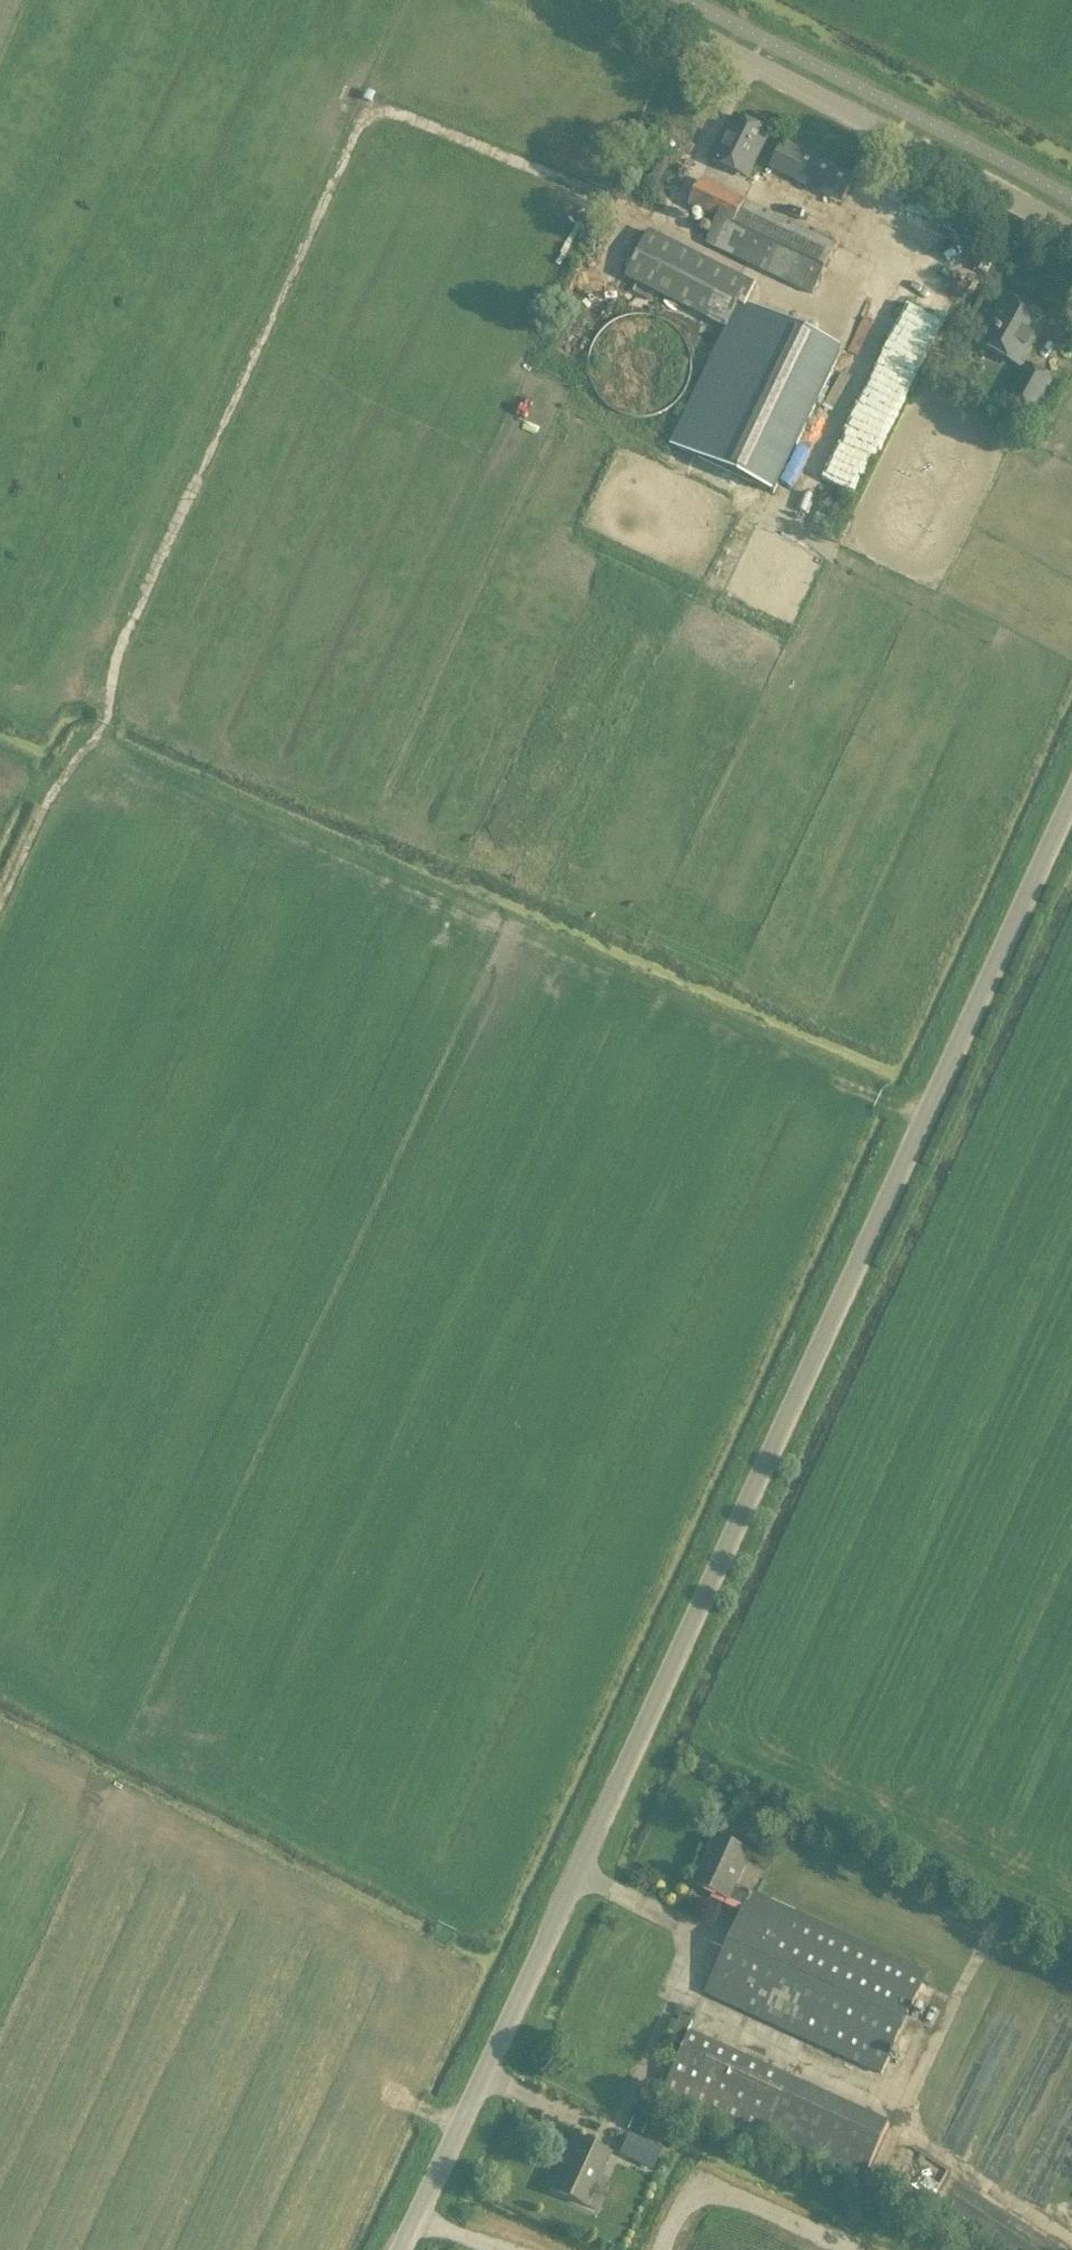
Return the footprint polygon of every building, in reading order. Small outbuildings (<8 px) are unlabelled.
[(735,117),(713,162),(748,179),(770,134),(735,117)] [(785,140),(773,163),(844,199),(855,176),(785,140)] [(655,172),(649,186),(655,190),(662,175),(655,172)] [(703,179),(688,209),(717,223),(707,243),(813,295),(838,246),(703,179)] [(724,325),(734,304),(736,305),(749,280),(649,231),(627,278),(724,325)] [(1006,300),(981,347),(1019,368),(1045,321),(1006,300)] [(934,336),(945,315),(918,301),(907,321),(934,336)] [(841,352),(740,304),(673,444),(774,492),(841,352)] [(1027,364),(1007,401),(1035,416),(1056,380),(1027,364)] [(717,1839),(695,1885),(746,1909),(706,1995),(882,2075),(928,1974),(753,1894),(753,1895),(736,1887),(751,1855),(717,1839)] [(681,2018),(670,2042),(682,2048),(693,2023),(681,2018)] [(691,2032),(661,2097),(762,2144),(767,2133),(865,2178),(890,2124),(691,2032)] [(629,2134),(619,2156),(653,2171),(663,2150),(629,2134)] [(577,2141),(553,2192),(586,2208),(610,2156),(577,2141)]
